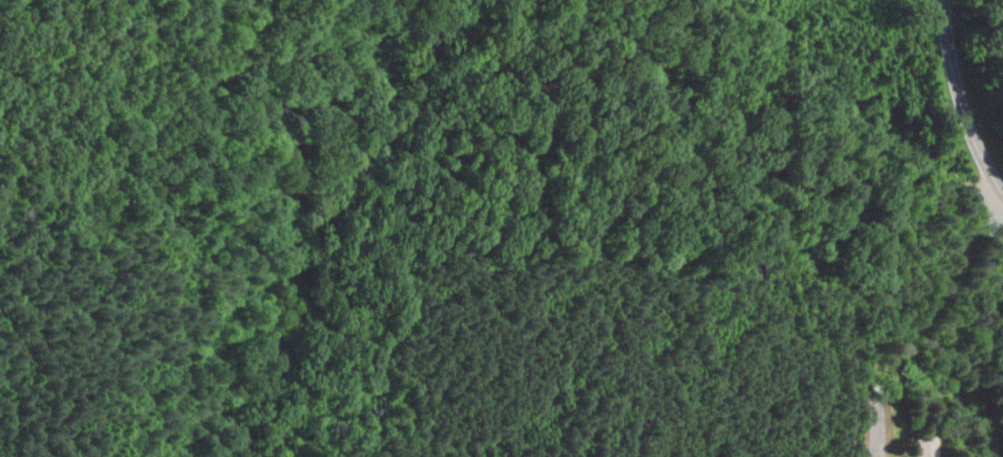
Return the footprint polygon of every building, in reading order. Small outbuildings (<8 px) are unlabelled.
[(916,456),(907,456),(938,456),(937,436),(915,437),(916,456)]
